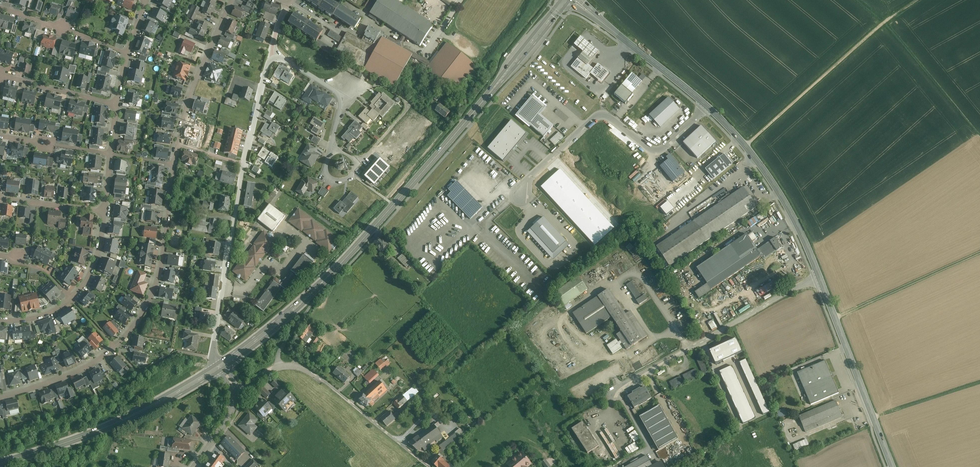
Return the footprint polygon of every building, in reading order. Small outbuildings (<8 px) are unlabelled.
[(124,7),(131,10),(133,4),(135,0),(127,0),(124,7)] [(166,0),(157,0),(156,3),(161,5),(169,9),(172,2),(166,0)] [(206,3),(207,3),(203,12),(210,15),(212,10),(213,11),(213,10),(215,7),(215,6),(214,6),(215,2),(216,3),(217,0),(207,0),(206,3)] [(318,7),(332,17),(333,15),(338,7),(327,0),(323,0),(318,7)] [(394,0),(378,0),(369,14),(420,47),(434,26),(394,0)] [(35,1),(34,1),(32,9),(32,10),(40,12),(42,3),(35,1)] [(251,4),(247,2),(245,7),(250,9),(253,10),(255,5),(251,3),(251,4)] [(279,6),(266,2),(263,10),(265,11),(268,12),(275,15),(276,15),(279,6)] [(61,8),(51,5),(50,8),(48,13),(49,13),(58,16),(59,14),(61,8)] [(199,8),(193,5),(190,11),(192,12),(196,14),(199,8)] [(360,20),(339,6),(338,7),(333,15),(355,29),(360,20)] [(70,7),(69,10),(66,16),(70,18),(71,17),(77,20),(80,12),(70,7)] [(240,9),(235,7),(232,14),(240,18),(244,11),(240,9)] [(153,8),(149,16),(156,20),(163,23),(167,14),(153,8)] [(192,12),(190,11),(187,18),(193,20),(196,14),(192,12)] [(275,15),(268,12),(265,19),(272,22),(275,15)] [(302,32),(308,23),(294,14),(288,23),(302,32)] [(128,19),(119,16),(118,19),(120,19),(119,23),(126,25),(128,19)] [(14,19),(7,17),(4,29),(11,31),(13,25),(14,19)] [(118,19),(114,17),(110,28),(116,30),(116,31),(118,34),(122,36),(124,32),(123,30),(124,25),(126,25),(119,23),(120,19),(118,19)] [(237,23),(229,20),(224,31),(226,32),(232,34),(237,23)] [(150,23),(145,21),(141,30),(150,34),(154,25),(150,23)] [(197,29),(205,32),(205,31),(207,25),(199,21),(197,26),(198,26),(197,29)] [(270,26),(261,22),(256,37),(264,40),(267,33),(268,32),(268,30),(270,26)] [(33,25),(29,24),(25,23),(22,31),(26,32),(26,33),(30,34),(30,33),(33,34),(36,27),(32,26),(33,25)] [(308,23),(302,32),(316,42),(317,40),(322,32),(308,23)] [(361,41),(347,33),(343,39),(340,44),(336,51),(335,54),(362,69),(361,70),(363,71),(363,70),(382,37),(386,40),(388,37),(368,26),(364,34),(365,34),(361,41)] [(205,32),(197,29),(196,32),(191,29),(189,34),(201,40),(205,32)] [(341,37),(330,30),(327,36),(337,42),(341,37)] [(44,36),(43,36),(42,41),(41,45),(47,47),(50,37),(47,36),(47,37),(44,36)] [(52,38),(50,37),(47,47),(53,49),(54,49),(54,47),(56,39),(52,39),(52,38)] [(386,40),(382,37),(363,70),(394,87),(412,55),(386,40)] [(584,42),(579,37),(572,46),(577,50),(582,53),(579,58),(588,65),(597,52),(584,42)] [(144,40),(139,38),(137,44),(147,48),(150,42),(144,40)] [(226,40),(221,38),(218,44),(227,48),(230,42),(226,40)] [(185,40),(181,48),(179,53),(183,55),(183,54),(187,57),(189,52),(191,53),(193,49),(195,45),(185,40)] [(336,51),(317,40),(316,42),(314,45),(334,56),(335,54),(336,51)] [(69,43),(63,41),(61,49),(59,54),(60,54),(66,56),(69,43)] [(75,45),(72,44),(69,44),(69,43),(66,56),(72,57),(75,50),(76,45),(75,45)] [(86,45),(82,43),(82,45),(80,53),(80,54),(86,56),(89,44),(86,43),(86,45)] [(447,43),(426,70),(456,93),(477,66),(447,43)] [(92,45),(89,44),(86,56),(93,57),(95,48),(96,47),(92,46),(92,45)] [(147,48),(137,44),(135,51),(145,55),(147,48)] [(0,50),(0,62),(10,65),(12,58),(13,54),(0,50)] [(220,53),(215,50),(212,59),(222,63),(225,55),(220,53)] [(105,53),(103,60),(115,63),(116,60),(114,60),(115,56),(114,55),(105,53)] [(588,65),(579,58),(571,67),(586,79),(590,74),(594,70),(588,65)] [(115,63),(103,60),(101,66),(110,69),(112,69),(113,65),(114,66),(115,63)] [(191,64),(185,62),(184,65),(182,68),(189,71),(191,64)] [(145,65),(136,63),(135,68),(139,69),(138,72),(129,70),(127,81),(141,84),(145,65)] [(184,65),(178,63),(177,66),(175,70),(175,71),(173,76),(177,77),(177,78),(177,80),(179,80),(180,79),(185,80),(187,75),(187,76),(189,72),(188,72),(189,71),(182,68),(184,65)] [(222,69),(209,63),(203,77),(216,83),(222,69)] [(23,65),(22,64),(21,68),(20,72),(29,75),(31,67),(23,65)] [(603,69),(598,64),(594,70),(590,74),(601,83),(609,73),(603,69)] [(291,71),(282,66),(282,67),(279,66),(275,72),(282,77),(281,79),(289,84),(293,77),(289,74),(291,71)] [(68,71),(57,68),(53,80),(66,84),(69,73),(69,71),(68,71)] [(622,83),(631,89),(641,77),(632,70),(622,83)] [(88,78),(79,76),(77,87),(85,89),(86,83),(88,78)] [(111,80),(101,77),(99,84),(109,86),(111,80)] [(622,83),(614,93),(625,102),(634,92),(631,89),(622,83)] [(109,86),(99,84),(98,90),(98,91),(102,92),(107,93),(109,86)] [(310,104),(312,100),(316,92),(318,89),(310,84),(302,99),(310,104)] [(12,86),(6,85),(6,87),(4,92),(3,97),(9,98),(12,86)] [(18,88),(12,86),(9,98),(15,100),(16,93),(18,88)] [(176,88),(173,87),(173,88),(168,86),(166,92),(171,94),(170,95),(179,98),(182,90),(176,88)] [(253,91),(243,88),(240,99),(249,102),(253,91)] [(31,91),(25,89),(24,95),(22,102),(28,103),(31,91)] [(37,92),(31,91),(28,103),(34,105),(35,98),(37,92)] [(284,98),(275,92),(270,100),(276,104),(274,106),(280,110),(286,102),(283,100),(284,98)] [(326,95),(322,92),(320,95),(316,92),(312,100),(318,103),(319,102),(322,104),(327,107),(330,102),(328,101),(330,97),(326,95)] [(395,104),(383,93),(381,95),(379,93),(370,103),(372,104),(374,106),(380,99),(386,104),(387,105),(378,115),(379,116),(382,118),(391,108),(390,107),(393,103),(395,104)] [(55,96),(48,94),(46,103),(45,106),(52,108),(55,96)] [(136,96),(129,95),(128,104),(129,104),(130,105),(134,106),(135,105),(136,105),(137,103),(138,103),(139,102),(139,100),(138,99),(138,96),(136,96)] [(62,98),(55,96),(52,108),(59,110),(60,106),(61,99),(62,98)] [(533,97),(517,116),(521,119),(521,120),(529,126),(530,126),(540,114),(545,107),(533,97)] [(195,100),(192,110),(203,113),(206,105),(208,106),(209,101),(201,98),(200,102),(195,100)] [(232,100),(226,98),(224,104),(235,108),(237,102),(232,100)] [(669,98),(649,116),(660,127),(679,109),(669,98)] [(78,102),(71,100),(69,109),(68,112),(75,114),(78,102)] [(85,104),(78,102),(75,114),(82,116),(83,112),(84,105),(85,104)] [(178,105),(167,103),(166,112),(165,112),(171,113),(176,114),(177,110),(178,109),(178,107),(178,106),(178,105)] [(450,113),(440,105),(435,111),(445,119),(450,113)] [(103,108),(97,108),(96,108),(96,115),(105,116),(105,109),(103,108)] [(372,109),(369,112),(365,109),(361,114),(358,117),(366,124),(367,124),(366,123),(370,119),(373,122),(379,116),(378,115),(374,111),(372,109)] [(136,113),(126,111),(125,119),(128,120),(135,121),(136,113)] [(553,126),(540,114),(530,126),(544,137),(553,126)] [(105,116),(96,115),(95,123),(97,123),(104,124),(104,123),(105,116)] [(325,124),(314,117),(310,124),(314,127),(311,132),(318,136),(325,124)] [(7,130),(9,120),(0,118),(0,129),(7,130)] [(170,120),(163,118),(163,120),(161,128),(172,130),(173,124),(174,124),(174,120),(170,120)] [(24,120),(17,119),(16,122),(15,130),(15,131),(22,132),(24,120)] [(31,121),(24,120),(22,132),(29,133),(29,132),(30,125),(31,121)] [(48,122),(40,121),(40,124),(39,130),(46,131),(48,122)] [(355,121),(348,129),(349,130),(341,138),(344,141),(345,139),(349,143),(349,142),(353,138),(356,140),(361,134),(358,131),(362,127),(361,126),(355,121),(354,121),(355,121)] [(527,134),(511,121),(488,149),(503,162),(527,134)] [(55,124),(48,122),(46,131),(54,133),(54,132),(55,126),(55,124)] [(279,127),(272,123),(270,126),(265,123),(265,124),(262,128),(260,132),(269,137),(271,132),(275,134),(279,127)] [(133,127),(122,125),(120,135),(125,136),(131,137),(132,134),(133,127)] [(716,142),(702,126),(683,143),(697,159),(716,142)] [(71,130),(64,129),(63,132),(62,139),(62,141),(69,142),(71,130)] [(240,144),(243,132),(230,129),(227,141),(240,144)] [(78,131),(71,130),(69,142),(76,144),(77,142),(78,134),(78,131)] [(101,131),(94,130),(94,131),(93,138),(102,139),(103,131),(101,131)] [(550,140),(555,145),(565,136),(560,130),(550,140)] [(165,135),(158,134),(158,135),(157,142),(169,144),(171,136),(165,135)] [(320,140),(314,136),(310,141),(317,145),(320,140)] [(102,139),(93,138),(92,144),(92,145),(99,146),(101,146),(102,139)] [(124,142),(119,141),(117,151),(127,152),(129,152),(129,150),(128,149),(129,144),(129,143),(124,142)] [(237,156),(240,144),(227,141),(224,153),(237,156)] [(213,148),(219,150),(221,144),(215,142),(213,148)] [(20,146),(16,146),(12,145),(12,150),(11,150),(10,156),(14,157),(13,158),(18,159),(18,158),(22,158),(24,148),(24,147),(20,147),(20,146)] [(314,149),(308,145),(302,155),(304,156),(305,157),(302,161),(311,167),(310,167),(311,168),(311,167),(318,156),(313,152),(314,149)] [(163,149),(158,148),(157,150),(156,157),(167,159),(168,150),(163,149)] [(278,158),(262,148),(257,156),(264,160),(265,159),(266,160),(264,163),(272,167),(278,158)] [(194,155),(184,152),(182,161),(186,162),(185,163),(191,165),(191,164),(194,156),(194,155)] [(48,156),(35,154),(34,159),(33,159),(32,165),(38,166),(38,165),(46,166),(48,158),(48,156)] [(66,155),(62,154),(61,157),(58,157),(57,162),(60,163),(60,165),(67,166),(67,164),(68,164),(71,165),(72,164),(72,162),(71,161),(72,156),(66,155)] [(732,164),(724,154),(719,158),(727,168),(732,164)] [(342,157),(343,156),(339,155),(336,156),(333,158),(330,160),(328,166),(328,169),(330,172),(334,177),(338,178),(342,178),(348,175),(347,173),(349,169),(349,163),(347,159),(342,157)] [(377,157),(361,175),(374,186),(389,168),(377,157)] [(685,173),(672,157),(660,167),(662,169),(673,182),(685,173)] [(719,158),(705,170),(713,179),(727,168),(719,158)] [(127,167),(123,161),(121,162),(116,162),(115,171),(117,171),(125,172),(125,168),(127,167)] [(158,167),(151,166),(151,167),(151,171),(154,171),(153,175),(163,176),(164,168),(158,167)] [(236,176),(223,172),(222,174),(218,173),(216,180),(233,185),(236,176)] [(100,176),(84,175),(84,177),(83,183),(97,184),(98,180),(100,180),(100,176)] [(163,176),(153,175),(152,182),(152,183),(156,183),(162,184),(162,183),(163,179),(163,176)] [(317,184),(308,178),(304,183),(302,182),(296,192),(303,196),(307,189),(312,192),(317,184)] [(117,180),(116,180),(115,183),(113,183),(113,187),(126,188),(126,182),(117,180)] [(20,183),(7,181),(7,187),(6,192),(18,194),(20,183)] [(28,181),(27,186),(26,195),(37,196),(39,182),(28,181)] [(255,184),(247,182),(247,183),(245,195),(253,196),(255,184)] [(482,208),(460,184),(448,196),(470,219),(482,208)] [(46,187),(45,194),(45,197),(53,198),(54,188),(46,187)] [(126,188),(113,187),(112,191),(115,191),(114,194),(115,194),(124,195),(125,195),(128,195),(129,189),(126,188)] [(329,192),(322,187),(318,194),(324,197),(329,192)] [(276,188),(265,202),(269,205),(280,190),(276,188)] [(725,200),(699,218),(698,217),(696,218),(697,219),(694,222),(706,241),(756,207),(744,188),(731,196),(725,200)] [(60,189),(60,194),(59,198),(68,200),(68,198),(69,192),(69,190),(60,189)] [(93,190),(85,189),(85,193),(84,194),(83,196),(84,197),(84,201),(95,202),(95,199),(96,198),(97,195),(96,194),(96,191),(93,190)] [(163,192),(151,191),(150,198),(162,199),(163,192)] [(351,192),(346,198),(347,199),(343,204),(340,201),(333,209),(339,215),(343,210),(344,210),(347,213),(354,205),(353,203),(358,198),(351,192)] [(253,196),(245,195),(244,206),(243,206),(252,208),(252,207),(251,207),(253,196)] [(230,198),(221,196),(219,209),(222,209),(222,211),(228,212),(230,198)] [(162,199),(150,198),(149,204),(161,206),(162,199)] [(269,205),(257,220),(273,232),(278,226),(280,223),(281,223),(285,217),(269,205)] [(12,207),(3,206),(3,211),(2,216),(11,217),(12,207)] [(30,209),(21,208),(20,218),(28,219),(29,219),(29,215),(30,209)] [(324,230),(312,221),(311,222),(309,221),(311,219),(298,209),(295,213),(292,217),(292,218),(289,222),(301,231),(303,229),(305,230),(303,232),(315,241),(316,239),(318,240),(316,243),(329,252),(332,248),(334,250),(337,245),(335,244),(338,240),(326,231),(324,233),(322,232),(324,230)] [(61,213),(49,211),(48,222),(52,223),(54,224),(59,225),(60,220),(61,213)] [(154,214),(147,213),(146,221),(156,222),(157,214),(154,214)] [(210,224),(205,223),(206,216),(195,214),(194,221),(192,230),(214,234),(215,228),(216,225),(217,221),(211,219),(210,224)] [(93,217),(87,216),(87,218),(85,219),(82,219),(81,227),(92,229),(92,226),(93,217)] [(749,227),(760,221),(757,216),(747,222),(749,227)] [(567,242),(544,218),(530,230),(553,255),(567,242)] [(694,222),(656,247),(669,266),(706,241),(694,222)] [(157,227),(151,226),(151,228),(145,228),(144,237),(150,238),(156,238),(157,227)] [(113,227),(108,227),(107,234),(118,236),(119,229),(119,228),(113,227)] [(92,229),(83,228),(82,235),(91,236),(92,229)] [(246,259),(245,261),(243,259),(233,271),(238,275),(237,277),(239,278),(241,277),(245,281),(255,269),(253,267),(254,265),(256,266),(265,255),(263,253),(264,252),(267,253),(276,241),(272,238),(273,236),(269,233),(268,235),(264,232),(254,244),(257,246),(255,248),(254,246),(245,258),(246,259)] [(761,256),(747,234),(697,268),(707,284),(711,290),(761,256)] [(27,237),(23,236),(20,235),(20,236),(17,236),(16,244),(26,245),(26,241),(27,237)] [(389,245),(381,237),(374,244),(382,252),(389,245)] [(4,238),(3,239),(0,239),(0,248),(7,249),(8,240),(7,240),(7,239),(6,238),(4,238)] [(782,248),(775,238),(770,241),(776,250),(776,251),(782,248)] [(113,242),(107,241),(106,247),(117,249),(118,246),(117,246),(117,243),(113,242)] [(214,243),(210,242),(208,254),(218,256),(220,244),(214,243)] [(771,243),(759,250),(764,258),(776,250),(771,243)] [(148,246),(143,245),(139,265),(145,266),(150,267),(154,247),(148,246)] [(37,251),(33,258),(39,261),(44,250),(39,247),(37,251)] [(117,249),(106,247),(104,252),(105,253),(111,254),(115,255),(115,252),(116,252),(117,249)] [(55,255),(44,250),(39,261),(47,265),(50,260),(53,261),(55,255)] [(75,256),(86,259),(88,252),(84,251),(82,250),(81,251),(76,250),(75,256)] [(411,263),(403,254),(398,259),(406,267),(411,263)] [(169,255),(168,266),(178,267),(180,256),(169,255)] [(303,255),(291,271),(290,271),(300,278),(301,279),(313,263),(315,261),(307,255),(306,257),(303,255)] [(86,259),(75,256),(73,261),(73,262),(78,263),(78,264),(80,264),(84,265),(86,259)] [(115,264),(102,259),(98,270),(111,275),(115,264)] [(204,261),(203,270),(211,271),(211,268),(215,268),(216,263),(204,261)] [(73,270),(68,266),(60,279),(64,282),(69,285),(78,273),(73,270)] [(165,271),(163,282),(174,284),(176,273),(165,271)] [(291,271),(285,278),(282,283),(280,286),(279,285),(279,286),(282,288),(289,293),(289,292),(299,278),(300,278),(290,271),(291,271)] [(146,275),(138,272),(135,279),(143,282),(146,275)] [(219,276),(211,275),(209,288),(217,289),(219,276)] [(588,290),(578,276),(571,281),(581,295),(588,290)] [(273,282),(255,305),(263,312),(263,311),(281,288),(282,288),(279,286),(279,285),(280,286),(282,283),(275,278),(273,281),(273,282)] [(143,282),(135,279),(131,290),(143,295),(147,284),(143,282)] [(104,284),(96,280),(92,288),(100,292),(104,284)] [(571,281),(555,293),(564,306),(581,295),(571,281)] [(55,288),(50,282),(41,291),(46,296),(50,301),(51,302),(60,294),(55,288)] [(642,297),(631,282),(626,285),(637,300),(642,297)] [(759,289),(762,295),(774,288),(771,282),(759,289)] [(711,290),(707,284),(695,292),(699,298),(711,290)] [(160,288),(159,298),(172,300),(174,290),(160,288)] [(209,288),(207,288),(206,298),(216,300),(217,289),(209,288)] [(625,315),(608,290),(598,297),(612,317),(622,332),(617,335),(621,341),(622,343),(627,350),(647,336),(630,311),(625,315)] [(96,296),(89,291),(87,293),(92,297),(92,298),(94,299),(96,296)] [(86,292),(84,294),(84,293),(82,296),(79,300),(82,303),(82,304),(83,305),(85,305),(87,303),(88,303),(92,298),(92,297),(87,293),(86,292)] [(36,293),(19,298),(21,304),(22,311),(23,312),(39,308),(39,307),(37,300),(36,293)] [(0,295),(0,309),(9,310),(10,297),(0,295)] [(637,300),(636,301),(639,305),(647,300),(644,295),(642,297),(637,300)] [(132,300),(128,297),(126,300),(125,299),(122,303),(131,310),(137,304),(137,303),(132,300)] [(598,297),(573,314),(586,334),(612,317),(598,297)] [(44,299),(37,300),(39,307),(45,306),(48,303),(44,299)] [(747,302),(736,307),(739,313),(750,308),(747,302)] [(126,310),(119,305),(116,308),(120,311),(120,310),(124,313),(126,310)] [(171,307),(164,305),(163,305),(161,316),(169,318),(169,316),(174,317),(174,319),(176,307),(171,306),(171,307)] [(70,310),(69,308),(64,312),(70,322),(73,320),(74,320),(76,319),(76,317),(75,316),(74,316),(74,315),(70,310)] [(124,313),(120,310),(120,311),(115,317),(124,324),(130,317),(124,313)] [(229,310),(224,316),(229,320),(234,313),(229,310)] [(70,322),(64,312),(58,315),(59,317),(63,322),(63,323),(63,324),(64,325),(66,325),(67,324),(70,322)] [(244,320),(234,312),(234,313),(229,320),(228,321),(238,329),(244,320)] [(51,319),(47,320),(47,321),(45,321),(44,321),(39,323),(41,331),(46,329),(48,335),(56,332),(54,327),(51,319)] [(120,327),(113,321),(110,323),(116,330),(120,327)] [(309,322),(298,337),(306,343),(312,335),(316,329),(312,327),(313,325),(309,322)] [(110,323),(104,328),(112,337),(118,332),(116,330),(110,323)] [(29,327),(22,328),(22,329),(23,340),(30,339),(30,333),(29,327)] [(235,334),(226,327),(220,335),(230,342),(235,334)] [(22,329),(13,330),(13,332),(14,341),(23,340),(22,329)] [(102,341),(95,333),(89,339),(94,344),(96,346),(97,345),(102,341)] [(185,333),(184,333),(184,338),(188,339),(188,341),(187,341),(186,348),(195,350),(196,343),(196,342),(196,340),(197,340),(198,335),(191,334),(185,333)] [(134,335),(133,346),(142,348),(144,337),(134,335)] [(89,344),(85,339),(82,342),(83,343),(83,342),(89,348),(91,346),(89,344)] [(736,339),(709,351),(716,365),(742,353),(736,339)] [(616,340),(607,346),(613,354),(622,348),(619,345),(622,343),(621,341),(618,343),(616,340)] [(83,343),(81,345),(80,345),(79,345),(76,347),(76,349),(83,358),(84,357),(84,358),(86,358),(88,356),(88,354),(87,354),(91,351),(89,348),(83,342),(83,343)] [(61,356),(64,362),(66,367),(75,363),(70,352),(61,356)] [(138,353),(135,353),(133,361),(145,363),(146,355),(138,353)] [(702,374),(707,372),(702,356),(697,358),(702,374)] [(47,365),(41,367),(44,375),(59,370),(54,357),(46,360),(47,365)] [(126,366),(118,357),(110,363),(119,372),(126,366)] [(384,364),(380,359),(375,364),(380,370),(386,365),(384,364)] [(769,412),(746,360),(739,363),(763,415),(769,412)] [(825,361),(797,373),(811,405),(839,393),(825,361)] [(34,366),(29,367),(30,370),(27,371),(29,378),(30,380),(39,377),(34,366)] [(756,418),(732,366),(719,372),(743,424),(756,418)] [(350,377),(338,367),(333,373),(345,383),(350,377)] [(695,368),(682,375),(684,380),(697,373),(695,368)] [(98,369),(96,370),(96,369),(95,369),(93,369),(93,371),(90,373),(93,380),(95,383),(97,382),(103,379),(98,369)] [(373,369),(364,377),(369,383),(378,375),(373,369)] [(16,373),(7,374),(10,386),(20,384),(19,379),(18,372),(16,373)] [(81,376),(72,381),(76,389),(85,384),(82,379),(81,376)] [(679,376),(669,381),(671,386),(682,381),(679,376)] [(89,382),(86,377),(82,379),(85,384),(86,387),(90,385),(89,382)] [(95,383),(93,380),(89,382),(90,385),(93,390),(99,387),(97,382),(95,383)] [(280,384),(276,380),(272,384),(276,388),(280,384)] [(379,382),(364,395),(371,401),(373,403),(378,398),(386,406),(393,399),(390,397),(391,396),(379,382)] [(65,383),(56,386),(59,395),(65,393),(67,399),(71,398),(68,390),(65,383)] [(414,386),(403,396),(408,401),(415,395),(418,392),(414,386)] [(645,387),(641,390),(640,388),(632,393),(633,394),(628,397),(631,402),(634,408),(652,399),(645,387)] [(270,394),(264,388),(260,392),(266,398),(270,394)] [(295,400),(284,389),(278,394),(290,406),(295,400)] [(49,390),(46,392),(45,391),(44,392),(43,393),(40,394),(43,404),(49,402),(48,400),(52,399),(49,390)] [(290,406),(278,394),(273,400),(284,411),(290,406)] [(364,395),(363,395),(358,401),(366,407),(371,401),(364,395)] [(403,396),(394,404),(398,409),(408,401),(403,396)] [(19,408),(17,400),(6,402),(8,411),(19,408)] [(268,405),(262,400),(260,402),(259,404),(267,413),(271,409),(268,405)] [(836,401),(799,417),(800,420),(805,433),(842,417),(836,401)] [(341,402),(337,407),(352,423),(357,418),(341,402)] [(267,413),(259,404),(257,406),(256,405),(254,408),(260,413),(263,417),(267,413)] [(679,439),(660,406),(640,417),(659,451),(679,439)] [(335,409),(331,413),(346,428),(350,424),(335,409)] [(393,416),(389,411),(380,419),(387,426),(400,416),(397,413),(393,416)] [(249,414),(245,418),(246,419),(240,427),(239,426),(244,430),(250,435),(256,428),(252,425),(254,423),(252,420),(254,418),(249,414)] [(328,414),(324,418),(338,434),(344,429),(328,414)] [(200,422),(192,416),(182,429),(183,429),(188,433),(192,436),(195,431),(194,430),(200,422)] [(599,446),(583,422),(572,429),(588,454),(599,446)] [(434,425),(409,443),(418,451),(422,448),(425,451),(428,448),(426,445),(434,439),(437,442),(443,437),(437,428),(434,425)] [(266,433),(260,427),(256,432),(259,434),(260,433),(263,436),(266,433)] [(837,427),(828,431),(831,436),(840,432),(837,427)] [(620,456),(613,442),(614,442),(607,429),(601,432),(614,459),(620,456)] [(446,441),(440,446),(443,451),(459,438),(455,433),(446,440),(446,441)] [(229,437),(221,444),(225,448),(233,441),(229,437)] [(191,441),(172,438),(171,441),(170,442),(169,444),(168,447),(177,449),(189,450),(191,441)] [(715,439),(710,442),(715,451),(720,448),(715,439)] [(795,450),(809,445),(806,439),(792,444),(795,450)] [(233,441),(225,448),(229,452),(236,445),(233,441)] [(236,445),(229,452),(233,456),(240,449),(236,445)] [(240,449),(233,456),(237,460),(244,453),(240,449)] [(160,453),(158,466),(159,466),(168,466),(170,455),(160,453)] [(211,460),(210,459),(208,462),(209,463),(206,466),(220,466),(224,460),(215,454),(211,460)] [(524,457),(525,456),(522,454),(516,459),(515,458),(512,460),(513,461),(509,465),(511,466),(526,466),(529,464),(527,461),(527,460),(526,460),(526,459),(525,460),(524,457)] [(438,456),(434,461),(432,463),(437,466),(453,466),(454,466),(450,463),(448,465),(444,462),(438,456)] [(627,466),(652,466),(653,466),(647,456),(627,466)]
